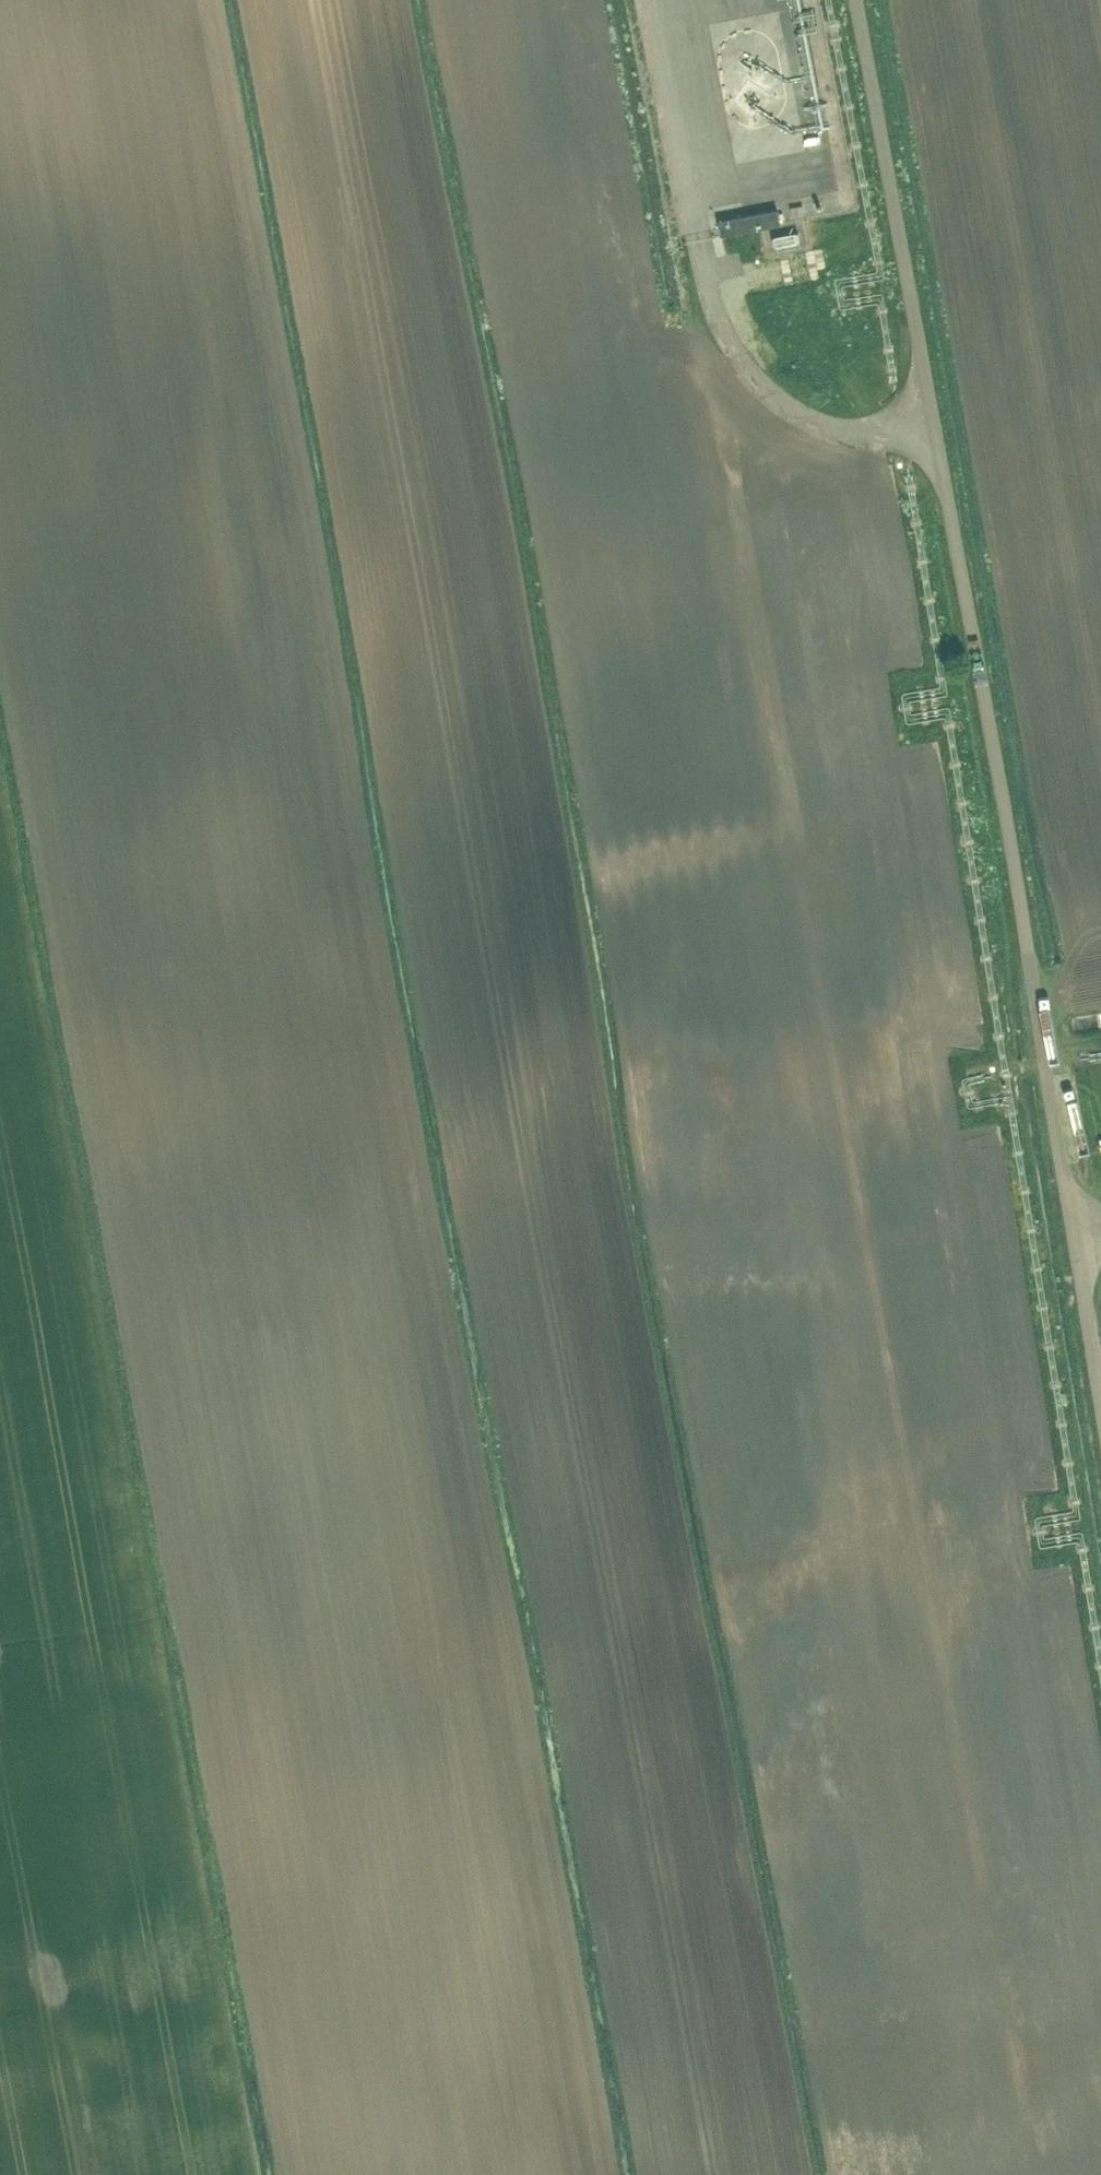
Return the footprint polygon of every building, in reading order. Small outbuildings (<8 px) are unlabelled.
[(716,220),(718,234),(761,227),(778,223),(775,208),(716,220)] [(782,247),(808,239),(803,223),(777,231),(782,247)]
